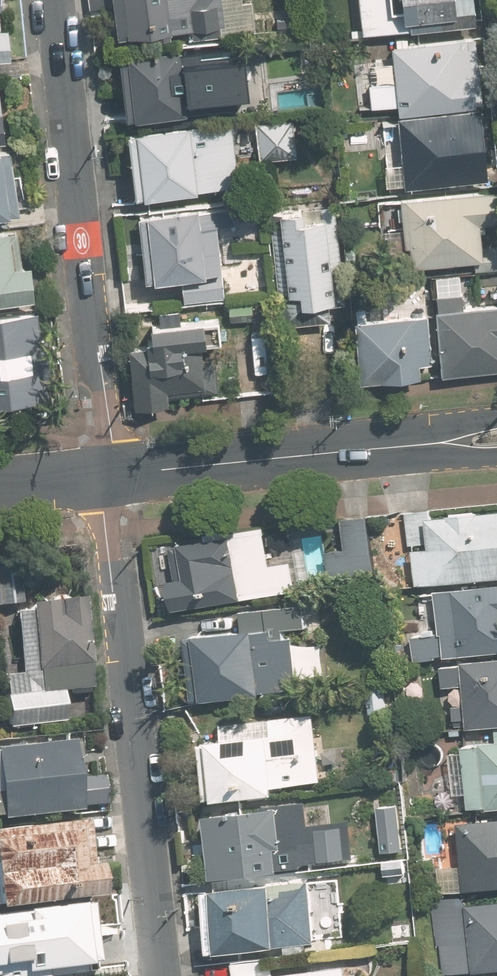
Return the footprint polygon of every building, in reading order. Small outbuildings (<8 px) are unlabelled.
[(117,37),(225,23),(222,0),(112,0),(117,37)] [(362,30),(475,20),(473,0),(359,0),(362,30)] [(298,16),(277,16),(277,31),(298,31),(298,16)] [(11,51),(8,23),(0,24),(0,53),(11,51)] [(474,36),(390,43),(396,110),(480,102),(474,36)] [(120,57),(126,116),(240,104),(234,45),(120,57)] [(395,114),(404,185),(488,175),(480,104),(395,114)] [(256,121),(260,158),(297,154),(292,117),(256,121)] [(128,131),(136,195),(238,183),(231,119),(128,131)] [(19,208),(11,149),(0,151),(0,210),(19,208)] [(399,195),(405,263),(473,257),(474,269),(496,267),(496,242),(482,243),(480,221),(496,219),(496,186),(399,195)] [(270,212),(280,320),(328,315),(327,301),(343,300),(334,206),(270,212)] [(138,214),(144,278),(181,274),(183,298),(223,294),(214,207),(138,214)] [(0,229),(0,299),(35,295),(30,261),(16,263),(11,227),(0,229)] [(434,293),(440,364),(496,359),(496,303),(462,306),(461,291),(434,293)] [(0,311),(0,399),(47,394),(39,308),(0,311)] [(427,311),(353,319),(359,380),(420,374),(419,361),(432,360),(427,311)] [(128,345),(133,404),(169,401),(168,394),(204,391),(200,344),(206,343),(204,319),(151,323),(152,343),(128,345)] [(496,576),(496,508),(411,518),(418,585),(496,576)] [(374,574),(366,518),(340,521),(344,549),(328,551),(332,579),(374,574)] [(175,578),(181,608),(294,588),(289,560),(274,563),(268,530),(182,546),(187,576),(175,578)] [(19,602),(15,554),(0,556),(0,604),(19,602)] [(496,652),(496,582),(439,588),(444,630),(410,633),(412,660),(496,652)] [(81,595),(32,599),(33,605),(19,606),(25,668),(8,669),(14,724),(68,719),(65,687),(90,685),(81,595)] [(306,624),(304,603),(243,609),(245,630),(285,626),(306,624)] [(196,635),(202,697),(298,687),(292,635),(286,636),(285,626),(245,630),(196,635)] [(496,725),(496,657),(442,662),(445,686),(465,684),(470,728),(496,725)] [(365,685),(369,713),(386,710),(382,682),(365,685)] [(205,743),(213,797),(301,785),(301,781),(319,778),(310,712),(224,724),(226,740),(205,743)] [(496,806),(496,729),(495,729),(496,740),(464,744),(470,808),(496,806)] [(83,802),(74,735),(0,745),(0,813),(83,802)] [(205,816),(213,873),(320,858),(315,824),(312,801),(205,816)] [(381,850),(405,847),(399,809),(375,812),(381,850)] [(459,822),(464,866),(443,868),(445,889),(496,883),(496,818),(459,822)] [(315,824),(320,858),(356,853),(351,819),(315,824)] [(0,835),(0,905),(98,891),(94,862),(81,864),(76,825),(0,835)] [(382,860),(383,874),(405,873),(404,858),(382,860)] [(218,888),(224,950),(315,941),(309,879),(218,888)] [(496,967),(496,900),(468,903),(469,910),(437,914),(444,973),(496,967)] [(88,961),(80,902),(0,912),(0,958),(14,956),(16,971),(88,961)] [(233,975),(346,975),(345,965),(273,972),(272,959),(231,963),(233,975)]
